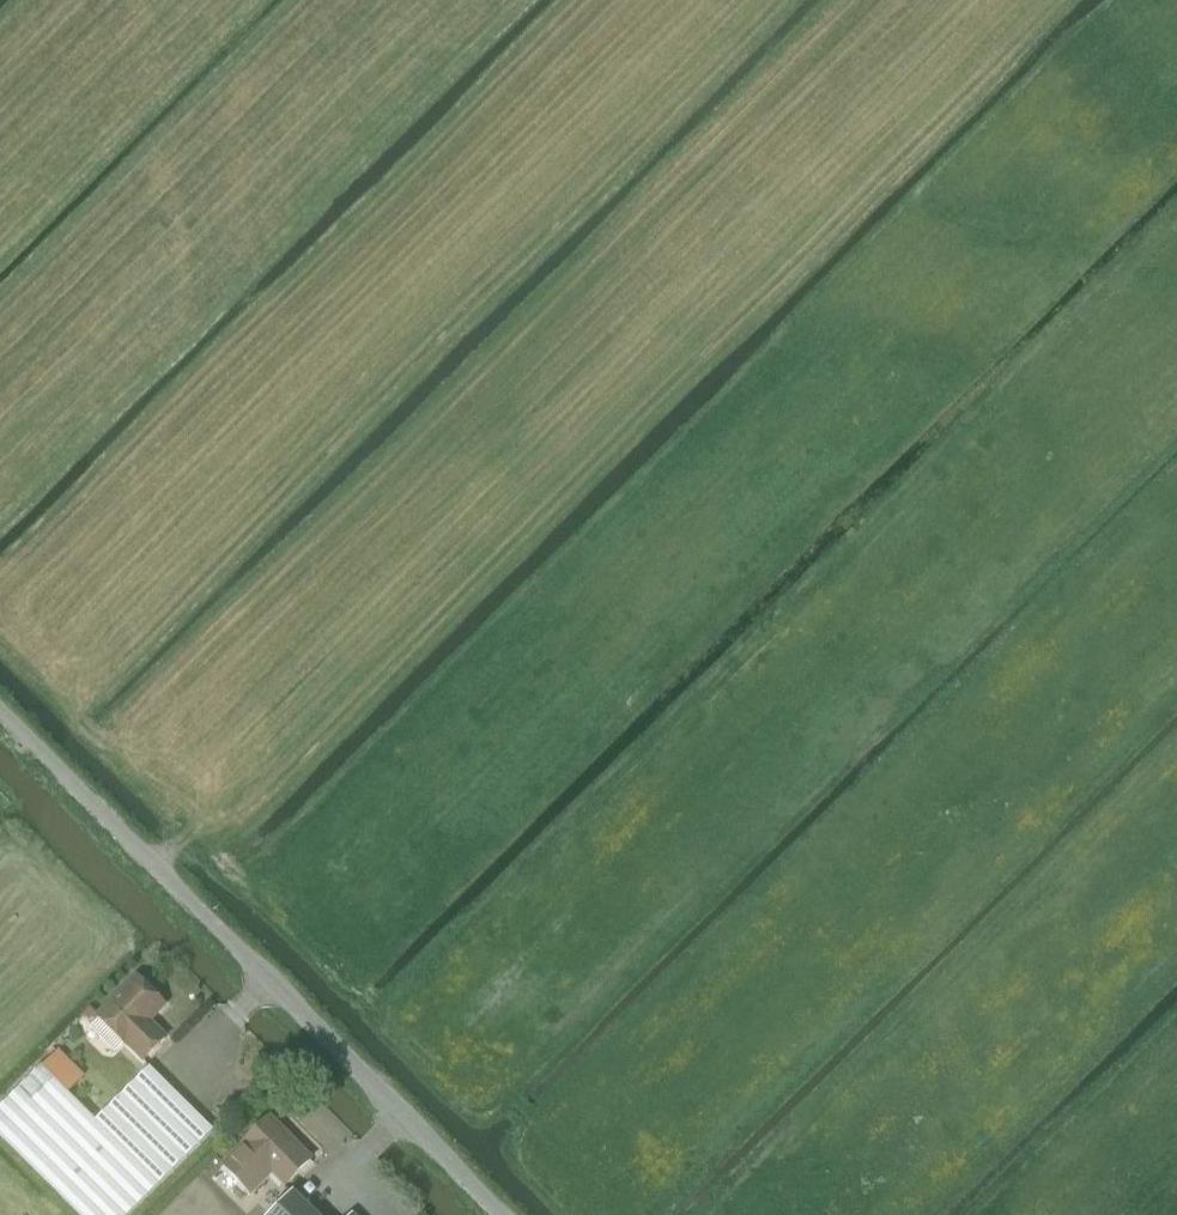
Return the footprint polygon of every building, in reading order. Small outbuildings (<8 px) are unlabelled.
[(166,1038),(149,1021),(166,1005),(138,976),(98,1015),(126,1044),(127,1042),(144,1060),(166,1038)] [(53,1068),(62,1060),(55,1053),(0,1108),(0,1136),(79,1214),(131,1214),(214,1132),(150,1068),(123,1095),(124,1096),(100,1120),(97,1123),(49,1076),(55,1070),(53,1068)] [(243,1145),(223,1166),(252,1195),(273,1175),(285,1187),(313,1160),(271,1118),(243,1145)] [(294,1192),(271,1214),(318,1214),(294,1192)]
